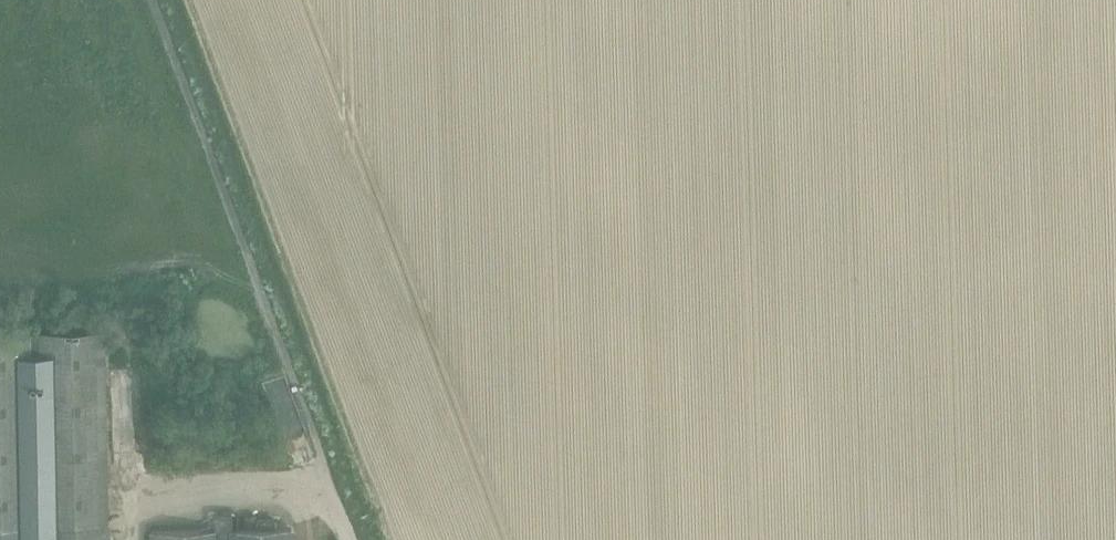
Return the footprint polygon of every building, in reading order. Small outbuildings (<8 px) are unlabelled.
[(106,532),(102,532),(102,524),(106,524),(105,467),(103,331),(0,332),(0,539),(106,539),(106,532)] [(290,529),(257,529),(257,515),(244,515),(245,530),(150,531),(151,539),(290,539),(290,529)]
